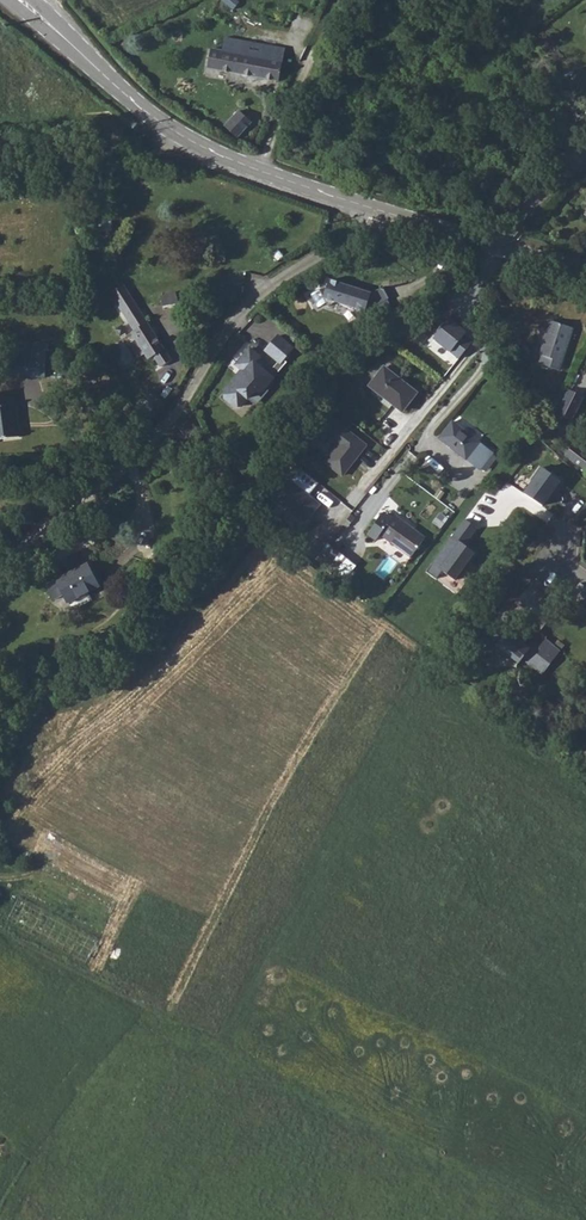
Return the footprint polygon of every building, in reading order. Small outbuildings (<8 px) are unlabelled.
[(279,83),(285,50),(248,44),(245,57),(212,50),(208,70),(279,83)] [(239,112),(225,128),(237,140),(252,124),(239,112)] [(112,215),(98,215),(98,230),(112,230),(112,215)] [(377,290),(369,295),(326,284),(325,289),(316,294),(326,310),(335,304),(351,310),(355,318),(387,299),(381,290),(377,290)] [(109,298),(122,319),(133,335),(129,338),(146,365),(150,363),(157,374),(169,367),(135,311),(121,290),(109,298)] [(173,300),(162,303),(165,313),(177,309),(173,300)] [(450,318),(434,339),(459,358),(473,340),(465,335),(467,331),(450,318)] [(549,321),(539,352),(542,354),(539,365),(560,372),(573,329),(549,321)] [(288,349),(272,336),(260,350),(273,361),(268,368),(245,349),(232,365),(237,370),(240,372),(236,377),(233,374),(219,391),(220,398),(229,406),(237,406),(249,392),(257,391),(281,363),(278,360),(288,349)] [(17,340),(14,374),(46,377),(49,342),(17,340)] [(386,366),(370,385),(405,411),(419,391),(386,366)] [(583,397),(568,390),(557,412),(572,421),(583,397)] [(0,397),(0,442),(22,443),(22,411),(21,411),(21,398),(0,397)] [(324,417),(309,438),(322,447),(327,438),(337,446),(324,463),(341,476),(364,445),(324,417)] [(452,422),(440,437),(483,468),(495,452),(452,422)] [(574,443),(565,455),(585,470),(585,469),(585,453),(574,443)] [(560,481),(540,467),(523,490),(542,504),(560,481)] [(299,470),(275,503),(285,511),(288,507),(294,512),(292,515),(301,522),(304,518),(307,520),(318,505),(308,497),(318,484),(299,470)] [(381,513),(367,531),(376,538),(380,534),(411,556),(424,539),(394,515),(390,519),(381,513)] [(475,551),(468,546),(480,529),(464,518),(432,563),(455,580),(475,551)] [(326,553),(314,570),(333,584),(345,568),(326,553)] [(56,588),(62,601),(72,595),(77,604),(111,584),(100,563),(56,588)] [(568,615),(571,611),(582,597),(572,590),(559,608),(568,615)] [(571,611),(585,623),(585,600),(582,597),(571,611)] [(29,911),(33,903),(21,897),(10,917),(19,922),(26,909),(29,911)]
